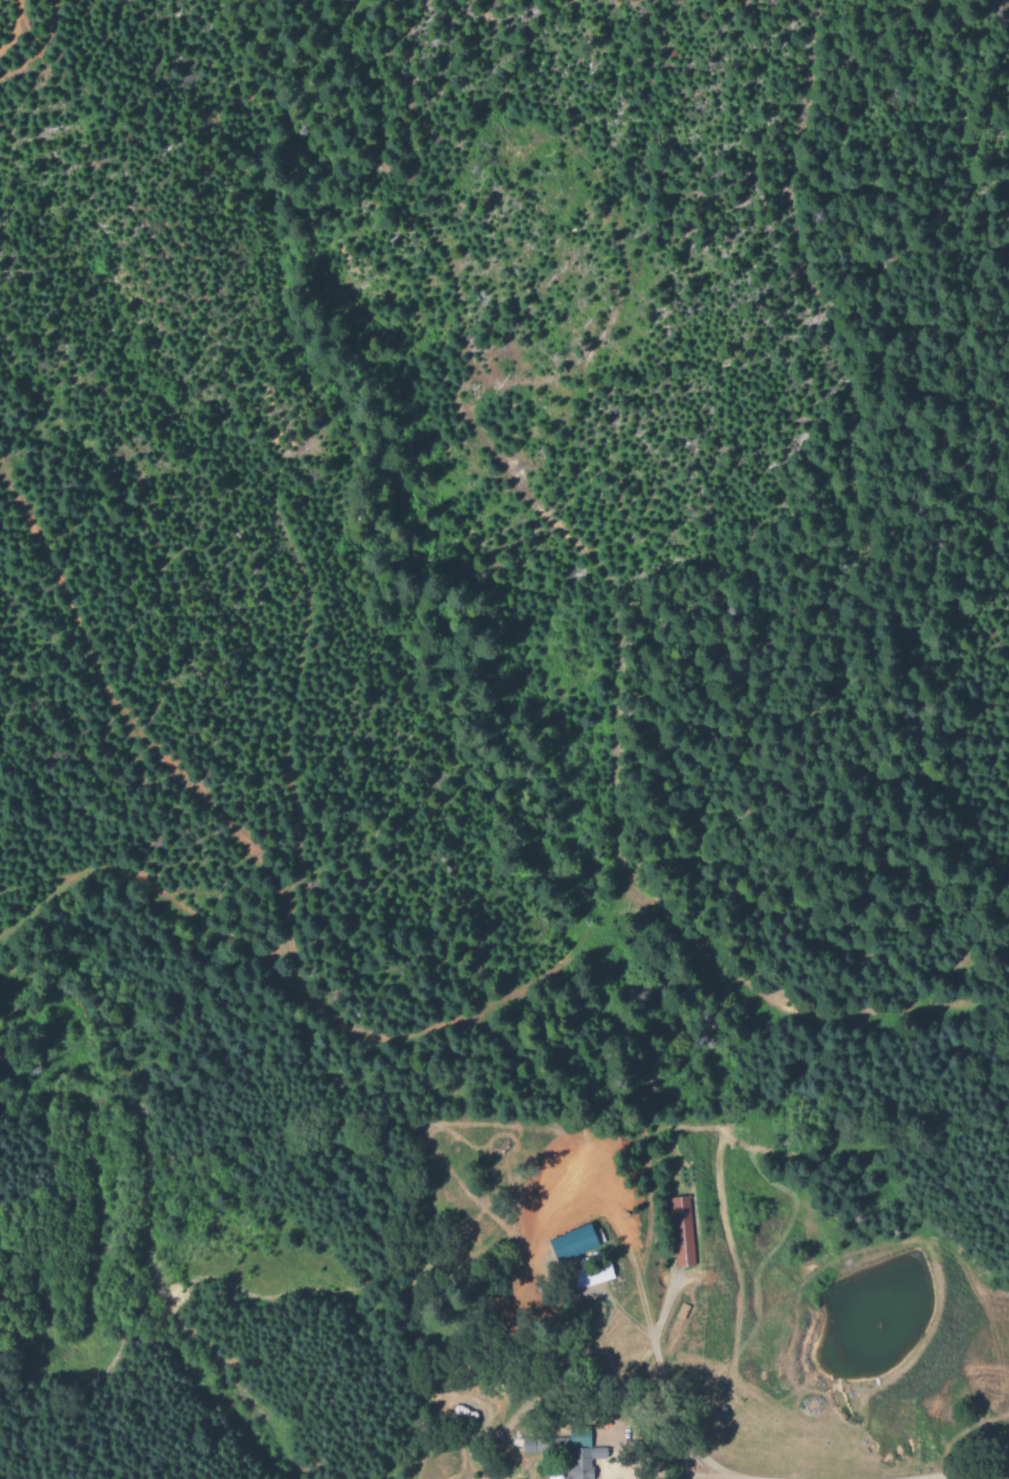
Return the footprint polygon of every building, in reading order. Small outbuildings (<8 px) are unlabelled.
[(667,1199),(672,1268),(690,1267),(685,1198),(667,1199)] [(585,1225),(594,1250),(551,1265),(542,1240),(585,1225)] [(562,1273),(568,1292),(611,1280),(606,1260),(562,1273)] [(603,1460),(603,1448),(586,1448),(586,1426),(565,1427),(566,1437),(519,1438),(519,1454),(568,1453),(568,1467),(567,1467),(567,1478),(588,1478),(588,1460),(603,1460)]
